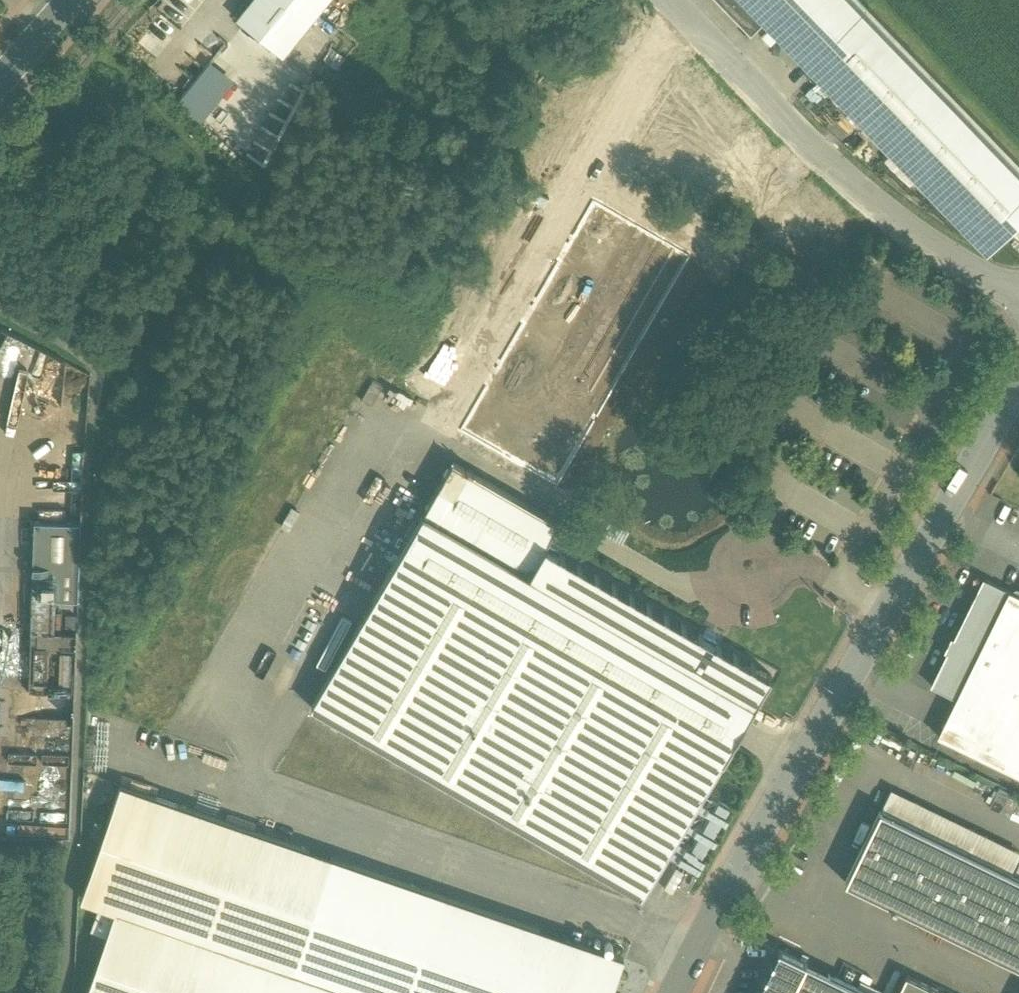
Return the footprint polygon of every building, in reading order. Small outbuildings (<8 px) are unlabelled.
[(236,18),(281,56),(327,0),(251,0),(236,18)] [(746,0),(716,0),(751,36),(767,21),(746,0)] [(869,0),(746,0),(767,21),(993,251),(1018,226),(1018,153),(869,0)] [(202,121),(239,80),(215,58),(178,99),(202,121)] [(8,372),(0,366),(0,383),(8,372)] [(560,522),(453,461),(423,513),(424,514),(529,574),(546,545),(559,523),(560,522)] [(529,574),(424,514),(313,708),(643,898),(723,759),(724,760),(755,704),(529,574)] [(76,691),(85,521),(41,519),(32,688),(76,691)] [(772,675),(546,545),(529,574),(755,704),(772,675)] [(985,579),(933,687),(956,699),(938,736),(1018,776),(1018,596),(985,579)] [(121,785),(82,899),(101,906),(92,931),(107,936),(88,992),(612,992),(624,959),(121,785)] [(881,810),(846,882),(1018,967),(1018,878),(881,810)] [(806,963),(779,949),(758,992),(867,992),(806,963)] [(906,975),(898,992),(943,992),(906,975)]
